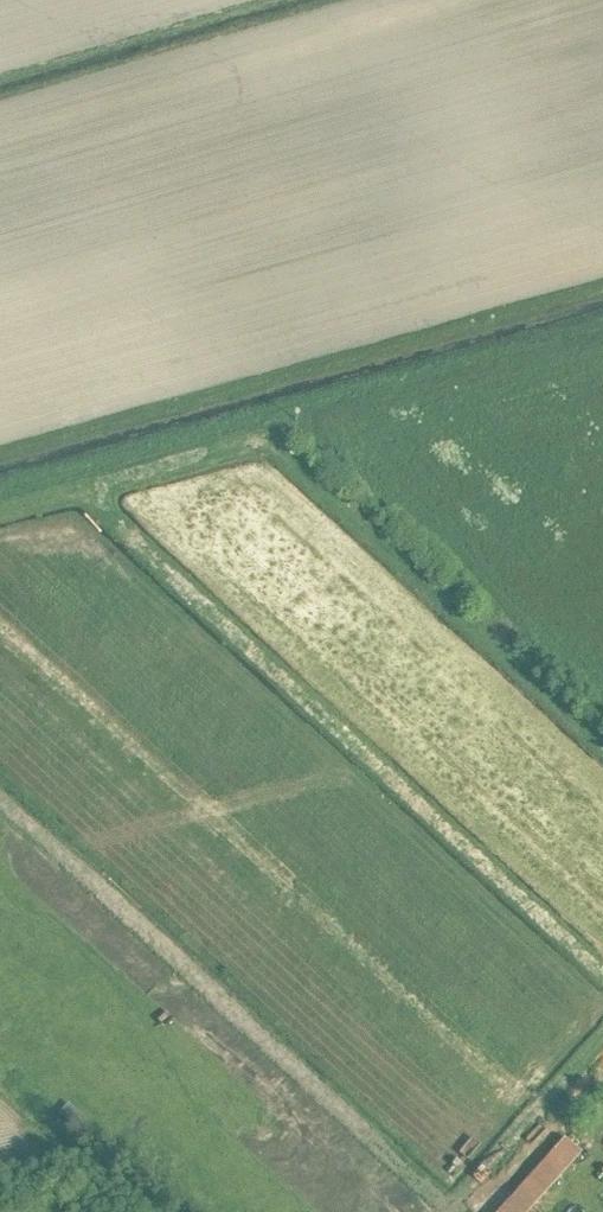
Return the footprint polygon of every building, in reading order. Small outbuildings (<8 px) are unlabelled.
[(496,1211),(529,1211),(582,1154),(564,1138),(496,1211)]
